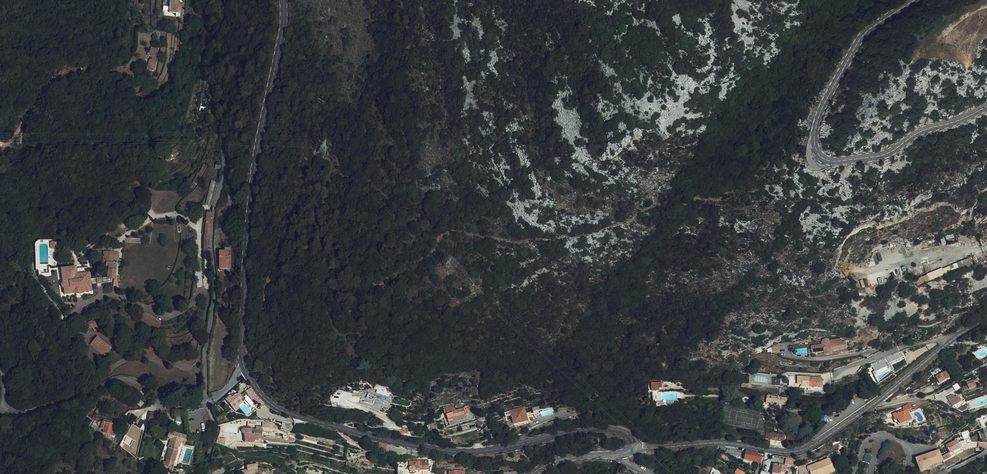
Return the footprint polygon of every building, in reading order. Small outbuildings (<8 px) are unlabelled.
[(172,0),(166,0),(166,3),(165,4),(165,17),(173,17),(173,19),(177,18),(177,12),(176,12),(175,5),(172,5),(172,0)] [(153,61),(153,53),(149,51),(147,55),(145,55),(144,59),(151,62),(150,64),(148,64),(145,73),(148,74),(150,71),(152,68),(152,65),(153,61)] [(154,59),(156,54),(153,53),(153,61),(152,65),(152,68),(150,71),(148,74),(152,75),(156,60),(154,59)] [(207,194),(214,197),(217,183),(211,181),(207,194)] [(207,194),(204,205),(211,207),(214,197),(207,194)] [(105,267),(103,279),(110,280),(113,262),(113,254),(113,253),(101,251),(100,259),(103,260),(102,266),(105,267)] [(229,268),(229,252),(227,252),(222,252),(216,252),(216,261),(219,262),(219,268),(229,268)] [(87,289),(87,292),(91,292),(90,278),(84,275),(84,269),(76,269),(76,267),(61,268),(62,280),(60,280),(61,285),(64,284),(65,292),(87,289)] [(161,321),(144,312),(140,321),(157,330),(161,321)] [(87,328),(89,329),(91,331),(95,328),(89,320),(85,324),(85,326),(87,328)] [(97,338),(96,339),(109,350),(110,349),(97,338)] [(837,338),(824,340),(819,341),(819,344),(817,345),(812,345),(813,355),(821,354),(821,350),(827,350),(839,347),(838,342),(837,338)] [(104,356),(109,350),(96,339),(91,344),(104,356)] [(881,374),(880,371),(888,367),(887,365),(895,360),(895,359),(902,356),(900,351),(870,365),(876,377),(881,374)] [(939,382),(949,376),(946,369),(936,375),(939,382)] [(749,375),(749,381),(755,381),(755,383),(766,383),(766,375),(749,375)] [(822,385),(823,378),(800,377),(799,383),(804,384),(803,386),(814,387),(814,384),(822,385)] [(661,387),(665,388),(665,383),(655,381),(654,389),(659,389),(660,389),(661,388),(661,387)] [(358,396),(362,397),(362,399),(370,401),(372,393),(373,393),(374,388),(372,387),(372,386),(367,385),(365,392),(359,391),(358,396)] [(263,404),(249,389),(243,394),(249,401),(253,406),(255,404),(259,409),(263,405),(263,404)] [(222,401),(231,411),(235,407),(236,408),(241,404),(239,402),(241,400),(236,394),(234,396),(233,395),(231,397),(230,396),(228,398),(227,397),(222,401)] [(785,400),(781,399),(777,399),(778,396),(777,396),(772,395),(769,395),(768,398),(761,397),(760,397),(760,402),(765,403),(765,404),(770,405),(770,407),(777,409),(777,406),(787,407),(788,401),(785,400)] [(954,399),(953,397),(949,399),(954,406),(956,407),(963,404),(962,402),(963,401),(960,396),(956,398),(954,399)] [(147,409),(153,401),(147,397),(141,406),(142,407),(143,406),(147,409)] [(447,409),(447,414),(449,419),(455,418),(454,415),(466,413),(467,413),(471,412),(470,408),(469,403),(466,404),(466,406),(456,407),(455,403),(444,405),(445,409),(447,409)] [(900,424),(907,422),(912,420),(908,410),(912,408),(910,403),(904,405),(904,411),(899,413),(899,411),(893,413),(895,419),(896,419),(898,418),(900,424)] [(539,417),(544,415),(546,415),(543,405),(536,406),(538,411),(529,413),(528,407),(515,410),(517,419),(531,417),(530,416),(538,414),(539,416),(539,417)] [(141,415),(144,409),(138,406),(134,412),(141,415)] [(449,419),(447,414),(444,414),(446,424),(476,418),(474,408),(470,408),(471,412),(467,413),(466,413),(454,415),(455,418),(449,419)] [(203,439),(207,438),(205,428),(204,411),(187,413),(190,440),(203,439)] [(150,417),(148,427),(157,429),(159,419),(150,417)] [(102,435),(111,439),(115,430),(103,425),(100,431),(103,433),(102,435)] [(132,429),(125,440),(135,445),(141,433),(140,432),(141,428),(138,427),(137,431),(132,429)] [(252,430),(252,428),(248,428),(248,430),(245,430),(243,430),(242,430),(242,431),(241,432),(241,433),(242,434),(243,435),(245,435),(245,443),(260,443),(259,435),(263,435),(262,427),(257,427),(257,430),(252,430)] [(174,469),(173,468),(178,452),(177,452),(178,450),(179,450),(180,448),(181,448),(181,446),(183,447),(186,439),(169,434),(167,442),(170,444),(169,447),(168,446),(167,448),(165,447),(164,452),(168,453),(165,463),(167,464),(166,467),(164,466),(162,471),(161,473),(163,473),(172,473),(174,469)] [(784,436),(771,434),(769,446),(772,447),(777,448),(783,448),(784,436)] [(957,440),(947,446),(951,452),(954,456),(964,450),(957,440)] [(745,451),(743,460),(758,462),(760,463),(761,457),(756,456),(757,454),(745,451)] [(916,459),(920,471),(928,467),(927,465),(942,460),(941,457),(938,451),(916,459)] [(951,452),(941,457),(942,460),(942,462),(954,456),(951,452)] [(353,454),(351,462),(360,465),(360,466),(366,467),(366,466),(369,467),(371,460),(365,459),(365,457),(353,454)] [(804,473),(807,473),(810,473),(811,473),(819,473),(833,469),(829,457),(801,468),(804,473)] [(417,461),(417,462),(416,462),(414,463),(412,463),(412,467),(411,467),(410,467),(410,468),(409,468),(409,469),(409,470),(409,471),(410,472),(411,472),(412,472),(413,472),(414,471),(415,471),(415,470),(419,471),(419,468),(423,468),(422,471),(424,471),(427,471),(428,471),(429,461),(417,461)] [(254,466),(253,463),(245,464),(246,466),(244,467),(244,469),(239,470),(239,473),(244,473),(255,472),(254,466)] [(771,473),(775,473),(784,473),(786,467),(773,464),(771,473)] [(255,472),(256,473),(269,473),(268,469),(264,469),(264,467),(259,467),(259,466),(257,465),(254,466),(255,472)]
